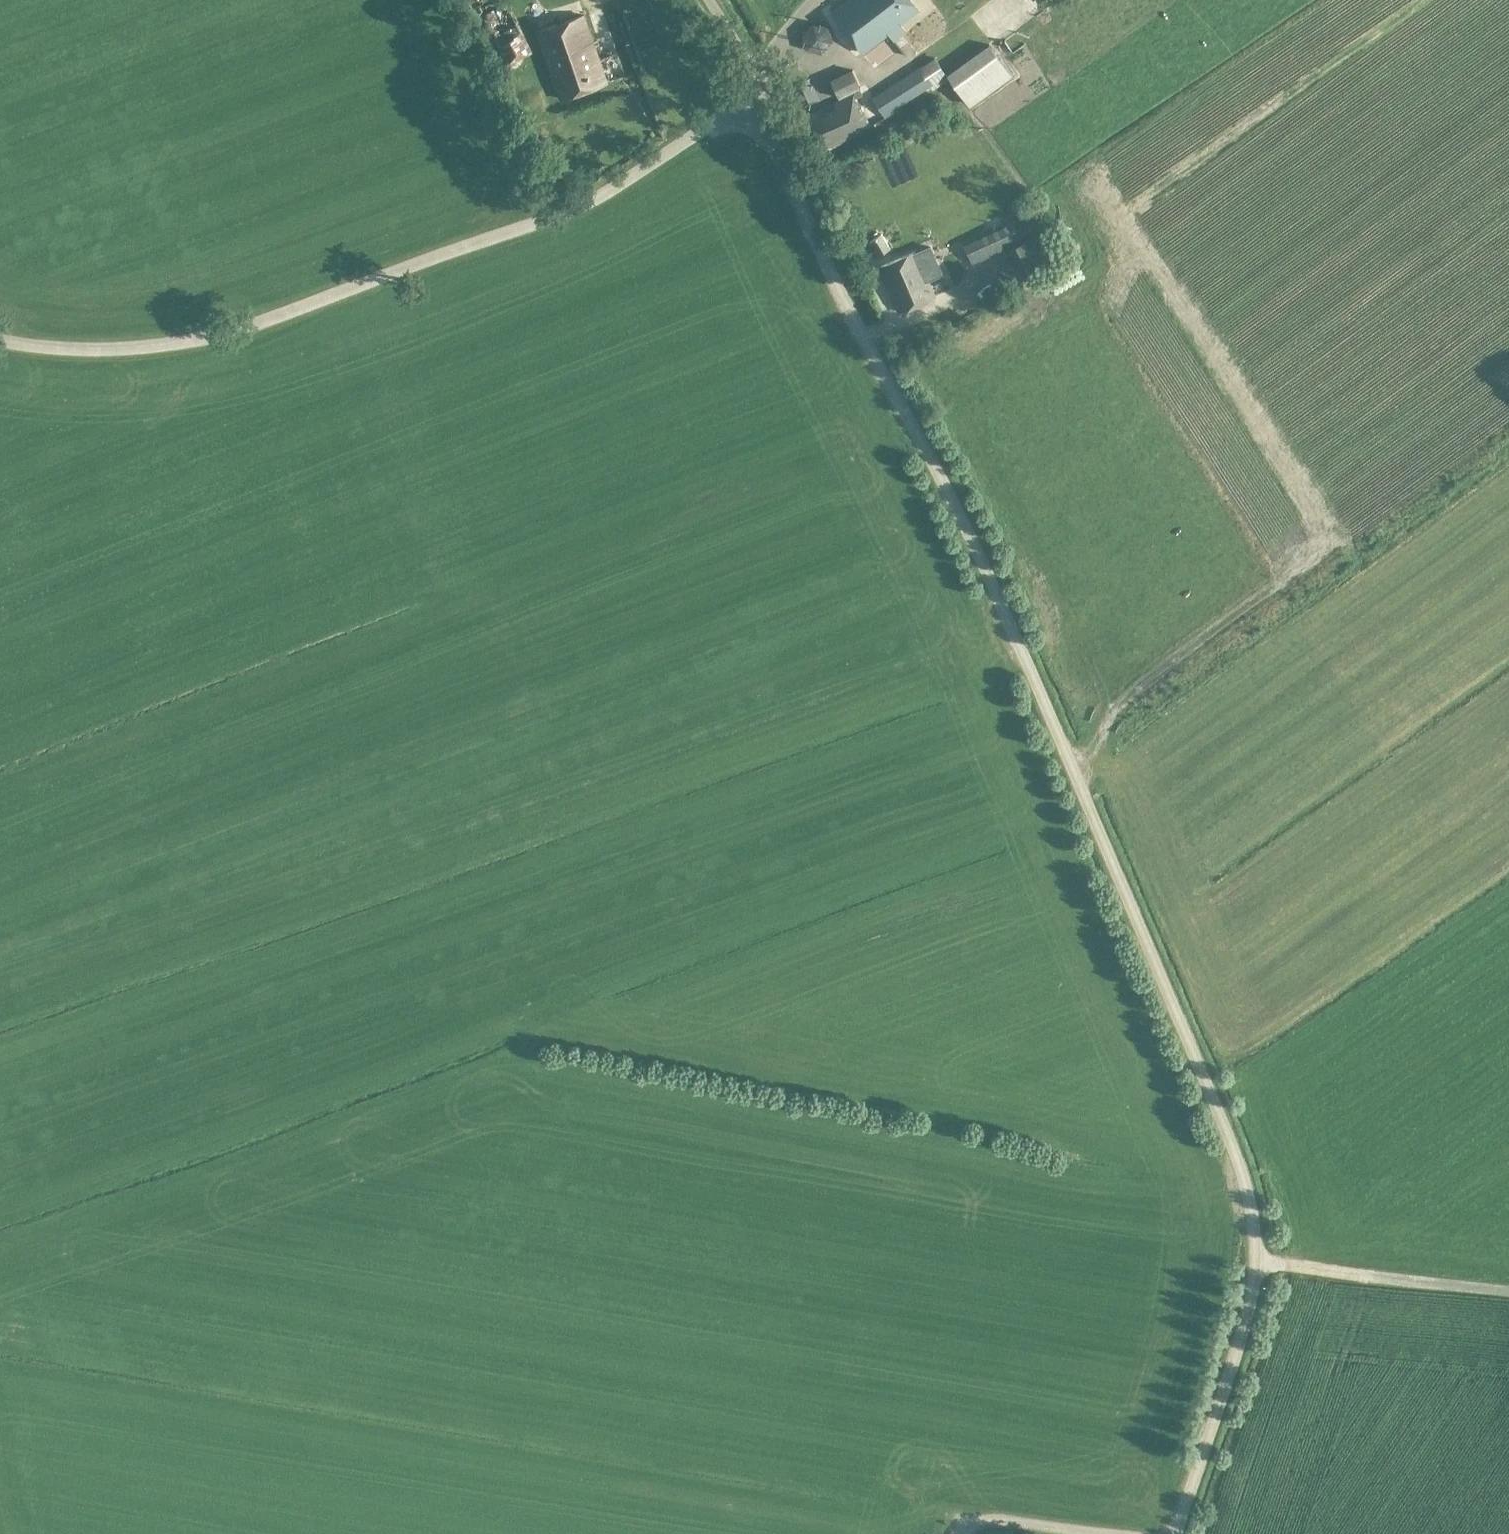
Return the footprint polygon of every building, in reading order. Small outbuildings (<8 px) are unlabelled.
[(912,0),(849,0),(832,13),(863,53),(892,31),(896,37),(905,30),(900,24),(919,9),(912,0)] [(966,3),(986,32),(1018,9),(1013,3),(1018,0),(970,0),(966,3)] [(533,51),(508,4),(480,19),(505,67),(533,51)] [(561,96),(605,82),(584,17),(539,31),(561,96)] [(814,23),(803,34),(807,49),(823,53),(833,42),(828,26),(814,23)] [(1012,75),(990,44),(949,74),(971,105),(1012,75)] [(933,88),(948,78),(935,57),(873,98),(886,118),(899,110),(897,106),(930,84),(933,88)] [(871,126),(854,94),(834,104),(836,109),(825,113),(823,109),(800,120),(818,154),(871,126)] [(964,244),(974,264),(1044,231),(1033,206),(1020,212),(1022,217),(964,244)] [(1047,230),(1008,249),(1021,277),(1061,258),(1047,230)] [(882,233),(869,241),(878,255),(890,247),(882,233)] [(934,297),(914,252),(881,267),(900,312),(934,297)]
